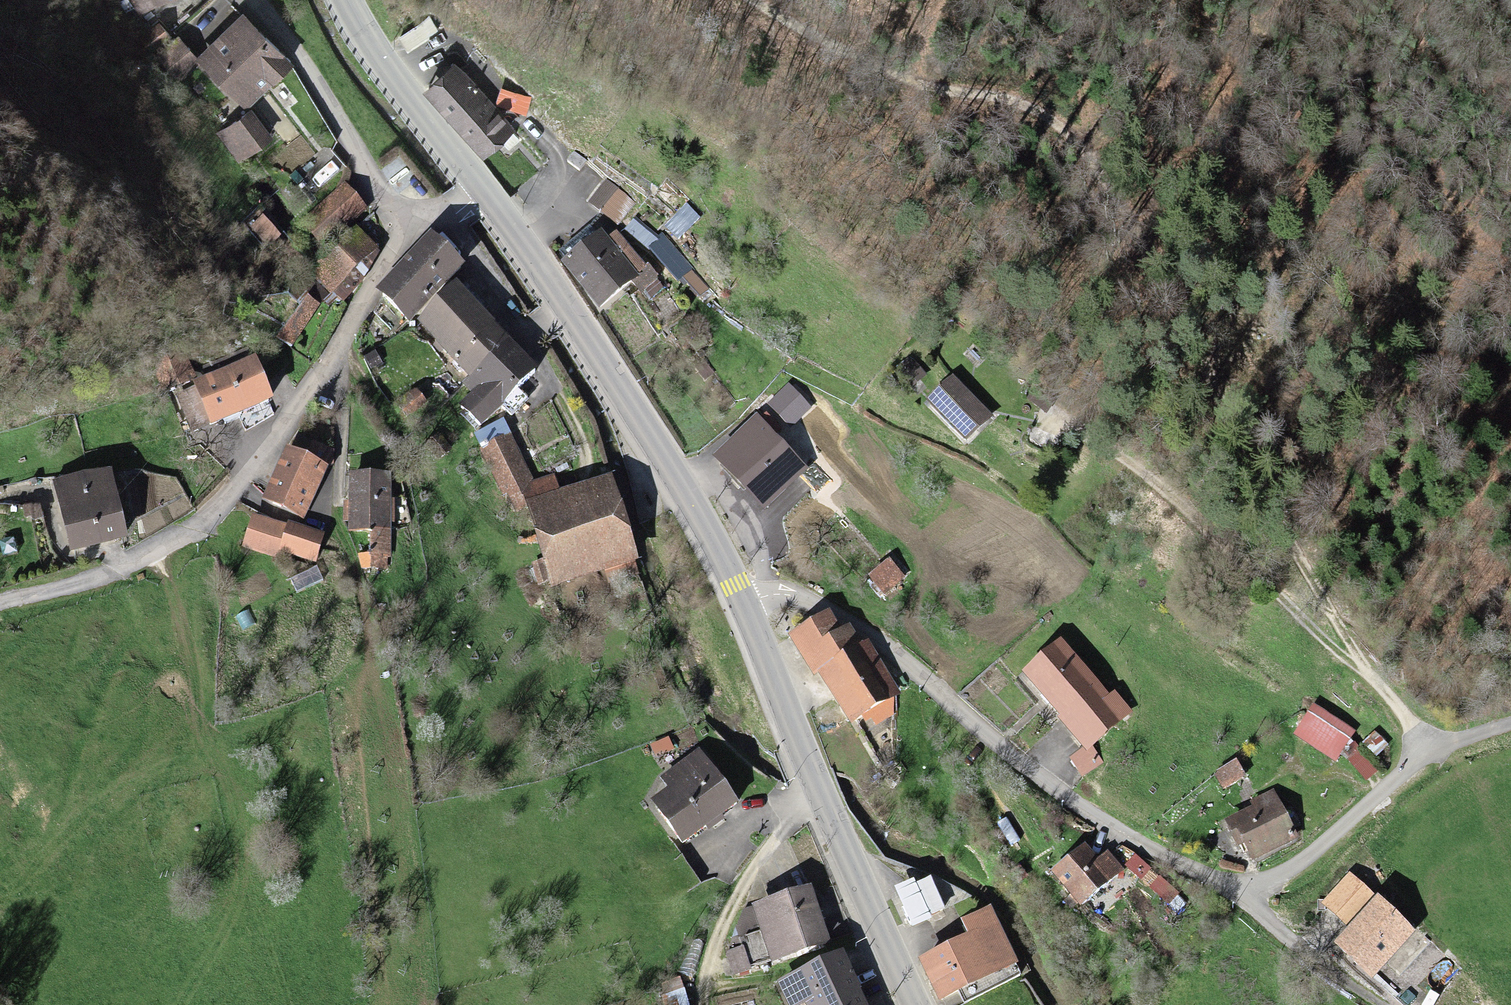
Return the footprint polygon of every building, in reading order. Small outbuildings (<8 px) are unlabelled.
[(135,9),(149,0),(129,0),(135,9)] [(241,12),(196,54),(245,105),(289,63),(241,12)] [(154,22),(140,39),(151,48),(165,31),(154,22)] [(175,39),(158,55),(181,78),(197,62),(175,39)] [(453,60),(423,86),(479,149),(509,124),(453,60)] [(245,110),(217,134),(239,161),(267,137),(245,110)] [(341,184),(300,224),(314,239),(333,220),(343,230),(365,209),(341,184)] [(684,209),(667,228),(681,239),(697,221),(684,209)] [(352,230),(309,274),(332,296),(375,253),(352,230)] [(597,236),(564,262),(598,304),(631,277),(597,236)] [(380,291),(409,321),(464,268),(435,238),(380,291)] [(534,368),(455,287),(417,324),(470,378),(464,384),(474,395),(462,406),(479,423),(534,368)] [(297,309),(276,335),(288,346),(310,319),(297,309)] [(182,353),(152,364),(160,387),(191,376),(182,353)] [(253,360),(194,383),(201,401),(210,424),(270,401),(253,360)] [(949,378),(928,400),(967,438),(988,415),(949,378)] [(789,385),(771,402),(791,424),(809,407),(789,385)] [(210,424),(201,401),(191,405),(200,428),(210,424)] [(758,420),(716,458),(764,510),(806,472),(758,420)] [(482,453),(507,439),(499,424),(474,438),(482,453)] [(436,437),(426,445),(438,459),(448,451),(436,437)] [(507,439),(482,453),(512,511),(527,504),(523,489),(531,486),(507,439)] [(286,449),(263,499),(302,517),(325,467),(286,449)] [(104,470),(55,482),(71,547),(120,535),(104,470)] [(350,474),(348,528),(370,529),(387,529),(389,476),(350,474)] [(531,486),(523,489),(527,504),(545,561),(553,588),(632,564),(607,481),(557,496),(552,480),(531,486)] [(288,526),(279,552),(312,563),(321,537),(288,526)] [(387,529),(370,529),(369,553),(386,554),(387,529)] [(553,588),(545,561),(532,565),(540,592),(553,588)] [(887,565),(871,578),(885,597),(902,585),(887,565)] [(828,613),(790,636),(812,672),(818,669),(851,724),(892,699),(850,629),(841,634),(828,613)] [(1062,644),(1025,674),(1086,749),(1123,719),(1062,644)] [(1351,730),(1311,708),(1294,739),(1334,761),(1351,730)] [(1083,751),(1070,761),(1082,776),(1094,766),(1083,751)] [(650,802),(679,842),(733,803),(698,754),(661,780),(668,789),(650,802)] [(1243,842),(1255,862),(1298,838),(1273,794),(1226,821),(1239,844),(1243,842)] [(1082,848),(1053,872),(1079,903),(1116,871),(1105,858),(1096,865),(1082,848)] [(912,884),(897,890),(911,923),(926,917),(912,884)] [(807,888),(752,908),(772,962),(827,942),(807,888)] [(1379,912),(1349,948),(1378,973),(1409,937),(1379,912)] [(972,936),(922,961),(941,1001),(1016,964),(990,913),(967,924),(972,936)] [(745,950),(726,954),(733,981),(751,976),(745,950)] [(787,982),(799,1004),(861,1004),(857,996),(864,993),(845,954),(787,982)]
